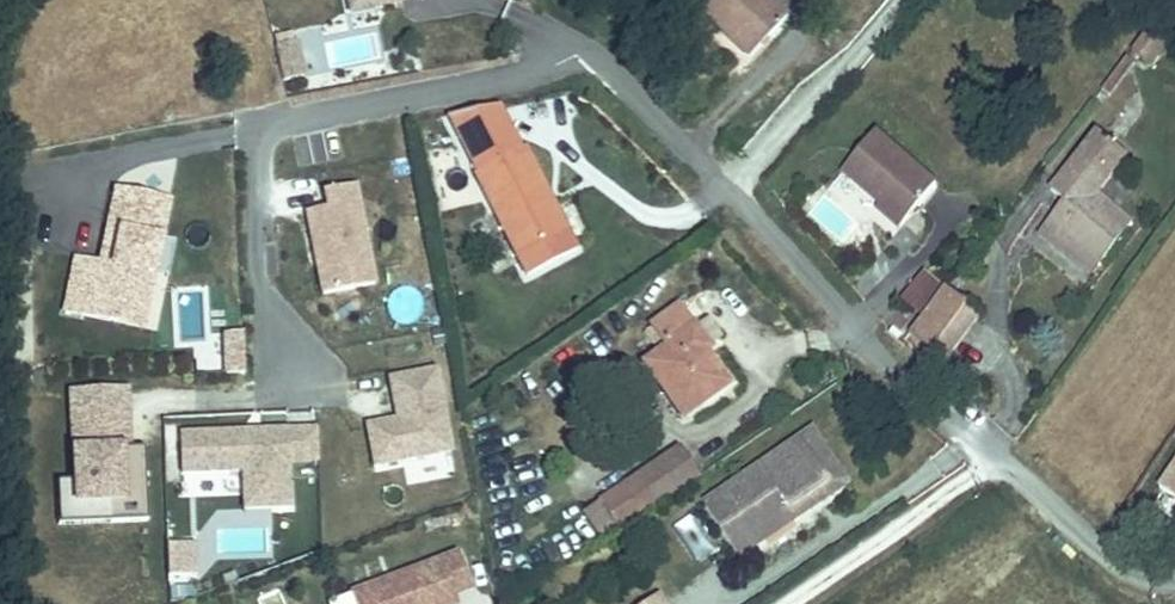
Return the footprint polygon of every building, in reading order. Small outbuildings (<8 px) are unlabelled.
[(694,16),(742,58),(778,19),(757,0),(709,0),(694,16)] [(306,44),(280,43),(278,79),(304,80),(306,44)] [(879,133),(847,171),(907,219),(941,182),(879,133)] [(556,193),(562,188),(536,143),(489,169),(532,246),(573,223),(556,193)] [(1038,241),(1057,255),(1063,246),(1100,274),(1133,229),(1093,198),(1085,192),(1110,158),(1093,145),(1049,203),(1060,213),(1038,241)] [(1118,163),(1110,158),(1085,192),(1093,198),(1118,163)] [(121,313),(126,288),(152,293),(158,265),(174,192),(121,180),(109,231),(121,234),(117,255),(105,252),(81,247),(68,301),(121,313)] [(310,208),(328,291),(379,280),(358,181),(328,188),(332,204),(310,208)] [(172,268),(180,233),(166,230),(158,265),(172,268)] [(117,255),(121,234),(109,231),(105,252),(117,255)] [(1063,246),(1057,255),(1093,283),(1100,274),(1063,246)] [(147,319),(152,293),(126,288),(121,313),(147,319)] [(724,340),(695,297),(666,317),(680,341),(660,353),(694,408),(738,380),(716,346),(724,340)] [(947,299),(912,343),(942,367),(975,321),(947,299)] [(256,370),(253,328),(232,329),(235,371),(256,370)] [(458,446),(441,365),(396,374),(404,415),(406,425),(397,427),(395,417),(374,421),(382,461),(458,446)] [(158,519),(154,447),(138,447),(131,448),(129,410),(81,413),(85,502),(118,500),(119,521),(158,519)] [(138,447),(137,410),(129,410),(131,448),(138,447)] [(406,425),(404,415),(395,417),(397,427),(406,425)] [(299,500),(296,423),(190,427),(191,466),(252,464),(253,502),(299,500)] [(720,495),(752,546),(807,510),(802,500),(839,476),(813,435),(720,495)] [(633,518),(704,471),(709,468),(691,440),(614,490),(633,518)] [(1159,502),(1174,512),(1174,479),(1159,502)] [(119,521),(118,500),(85,502),(84,480),(66,481),(68,523),(119,521)] [(689,514),(671,524),(694,562),(712,552),(689,514)] [(195,542),(164,543),(164,577),(195,577),(195,542)] [(460,548),(350,586),(357,603),(445,603),(459,599),(455,590),(472,584),(460,548)] [(660,588),(636,603),(670,603),(660,588)]
